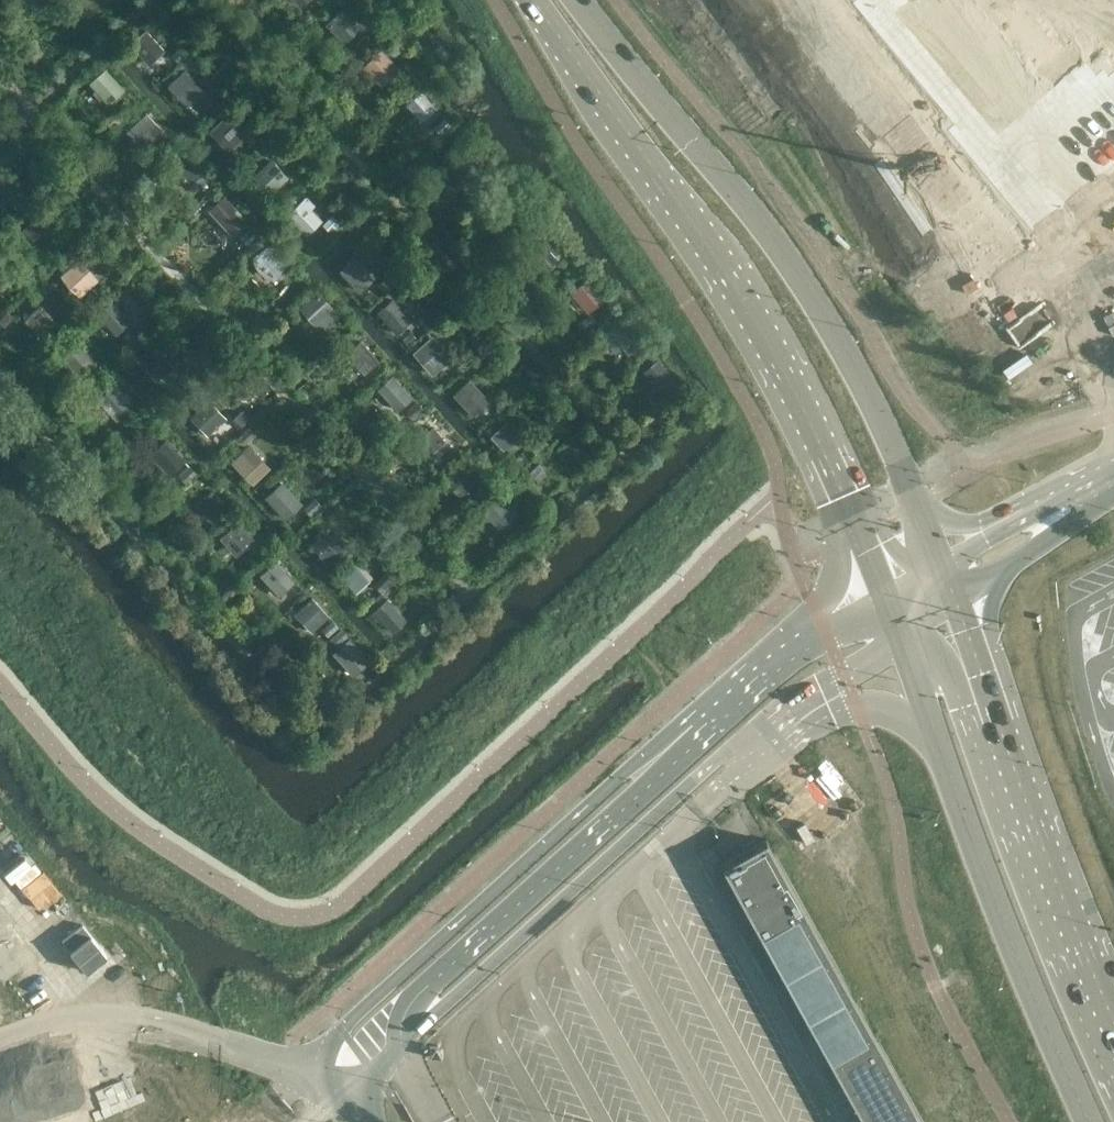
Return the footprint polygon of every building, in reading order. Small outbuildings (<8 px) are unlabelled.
[(12,0),(20,9),(26,4),(34,13),(48,1),(48,0),(12,0)] [(226,2),(232,9),(241,1),(240,0),(228,0),(226,2)] [(798,17),(819,0),(783,0),(798,17)] [(787,26),(891,153),(922,129),(923,128),(935,119),(837,0),(819,0),(798,17),(787,26)] [(960,114),(1012,66),(952,0),(868,0),(960,114)] [(1027,17),(1088,62),(1113,27),(1113,0),(1040,0),(1027,17)] [(325,24),(344,44),(360,28),(341,8),(325,24)] [(307,11),(296,20),(303,28),(314,18),(307,11)] [(130,45),(149,65),(164,50),(145,30),(130,45)] [(365,36),(355,46),(363,53),(373,43),(365,36)] [(442,44),(435,51),(444,61),(451,54),(442,44)] [(182,45),(171,55),(178,62),(189,52),(182,45)] [(363,67),(381,87),(399,70),(380,50),(363,67)] [(89,84),(108,105),(124,89),(105,69),(89,84)] [(167,87),(186,106),(203,90),(184,71),(167,87)] [(215,89),(208,96),(216,104),(222,97),(215,89)] [(405,104),(424,125),(439,111),(420,90),(405,104)] [(115,109),(104,120),(113,129),(124,119),(115,109)] [(164,130),(146,112),(126,131),(143,149),(164,130)] [(247,135),(227,114),(208,131),(228,153),(247,135)] [(444,119),(434,128),(441,135),(451,126),(444,119)] [(891,153),(881,162),(986,289),(1028,255),(923,128),(922,129),(891,153)] [(259,133),(250,141),(256,149),(265,140),(259,133)] [(170,139),(159,150),(167,158),(178,148),(170,139)] [(270,141),(260,150),(267,157),(276,149),(270,141)] [(185,153),(171,165),(192,190),(206,178),(185,153)] [(287,177),(271,160),(253,178),(269,195),(287,177)] [(161,168),(150,178),(158,187),(169,177),(161,168)] [(14,191),(0,176),(0,204),(14,191)] [(473,194),(466,200),(473,208),(480,202),(473,194)] [(247,219),(224,195),(207,210),(230,235),(247,219)] [(306,235),(322,221),(310,209),(314,205),(306,196),(287,215),(306,235)] [(333,214),(322,224),(333,236),(344,226),(333,214)] [(18,229),(37,249),(52,235),(33,215),(18,229)] [(251,226),(240,236),(247,244),(258,234),(251,226)] [(534,248),(552,267),(568,253),(550,234),(534,248)] [(269,244),(252,256),(253,260),(254,263),(256,266),(258,270),(261,273),(264,276),(269,278),(274,280),(288,264),(269,244)] [(71,250),(60,261),(67,269),(78,258),(71,250)] [(339,271),(359,292),(375,276),(355,255),(339,271)] [(14,274),(0,259),(0,287),(14,274)] [(60,276),(79,296),(97,279),(79,259),(60,276)] [(1032,265),(986,303),(1007,325),(1051,288),(1032,265)] [(390,275),(379,285),(386,293),(397,282),(390,275)] [(587,275),(571,288),(589,309),(605,296),(587,275)] [(299,308),(320,331),(339,315),(317,291),(299,308)] [(19,307),(37,329),(52,316),(34,295),(19,307)] [(376,312),(395,334),(411,321),(392,299),(376,312)] [(96,314),(115,335),(131,320),(113,300),(96,314)] [(0,318),(0,323),(4,327),(14,318),(7,311),(0,318)] [(425,312),(417,319),(427,330),(435,324),(425,312)] [(590,314),(579,323),(586,332),(597,323),(590,314)] [(608,330),(628,354),(643,342),(623,317),(608,330)] [(135,335),(124,345),(130,351),(141,341),(135,335)] [(57,354),(79,378),(96,363),(74,339),(57,354)] [(345,354),(364,375),(379,362),(360,341),(345,354)] [(413,355),(432,374),(446,361),(427,341),(413,355)] [(136,360),(155,381),(173,366),(154,344),(136,360)] [(645,345),(634,354),(641,362),(652,353),(645,345)] [(469,355),(458,364),(464,372),(475,362),(469,355)] [(642,371),(660,393),(675,381),(657,359),(642,371)] [(1020,399),(1060,383),(1055,369),(1014,385),(1020,399)] [(377,389),(397,411),(412,397),(392,376),(377,389)] [(108,377),(102,382),(105,386),(111,380),(108,377)] [(452,395),(472,416),(489,400),(469,379),(452,395)] [(101,383),(95,388),(99,391),(104,386),(101,383)] [(134,405),(114,384),(97,400),(116,421),(134,405)] [(682,393),(675,399),(686,412),(693,406),(682,393)] [(226,418),(208,400),(190,417),(207,435),(226,418)] [(417,402),(406,412),(413,420),(424,410),(417,402)] [(240,412),(232,420),(239,428),(248,420),(240,412)] [(415,431),(433,451),(448,438),(430,418),(415,431)] [(490,436),(508,455),(524,440),(506,421),(490,436)] [(250,427),(239,438),(245,444),(256,434),(250,427)] [(540,435),(528,445),(536,454),(548,444),(540,435)] [(148,455),(168,477),(185,460),(165,439),(148,455)] [(231,462),(252,484),(269,467),(248,446),(231,462)] [(527,475),(547,497),(561,484),(541,462),(527,475)] [(469,465),(454,479),(468,493),(483,479),(469,465)] [(190,466),(179,476),(185,483),(196,473),(190,466)] [(203,516),(220,498),(201,480),(185,497),(203,516)] [(265,498),(285,519),(302,504),(282,482),(265,498)] [(499,494),(480,511),(498,530),(516,514),(499,494)] [(315,500),(305,509),(310,515),(321,506),(315,500)] [(224,535),(244,555),(258,541),(238,520),(224,535)] [(476,520),(466,529),(470,534),(480,525),(476,520)] [(303,539),(321,558),(338,542),(320,523),(303,539)] [(259,575),(279,596),(295,580),(276,559),(259,575)] [(373,578),(357,561),(340,576),(356,593),(373,578)] [(383,576),(374,585),(381,591),(390,583),(383,576)] [(381,593),(375,599),(377,601),(384,595),(381,593)] [(330,616),(312,597),(294,614),(312,633),(330,616)] [(372,613),(391,633),(405,620),(386,599),(372,613)] [(332,621),(322,629),(328,636),(338,627),(332,621)] [(370,661),(341,628),(329,639),(337,649),(332,653),(353,676),(370,661)] [(722,866),(732,883),(760,934),(770,953),(783,976),(793,994),(806,1018),(816,1036),(863,1121),(921,1121),(767,841),(724,864),(722,866)]
